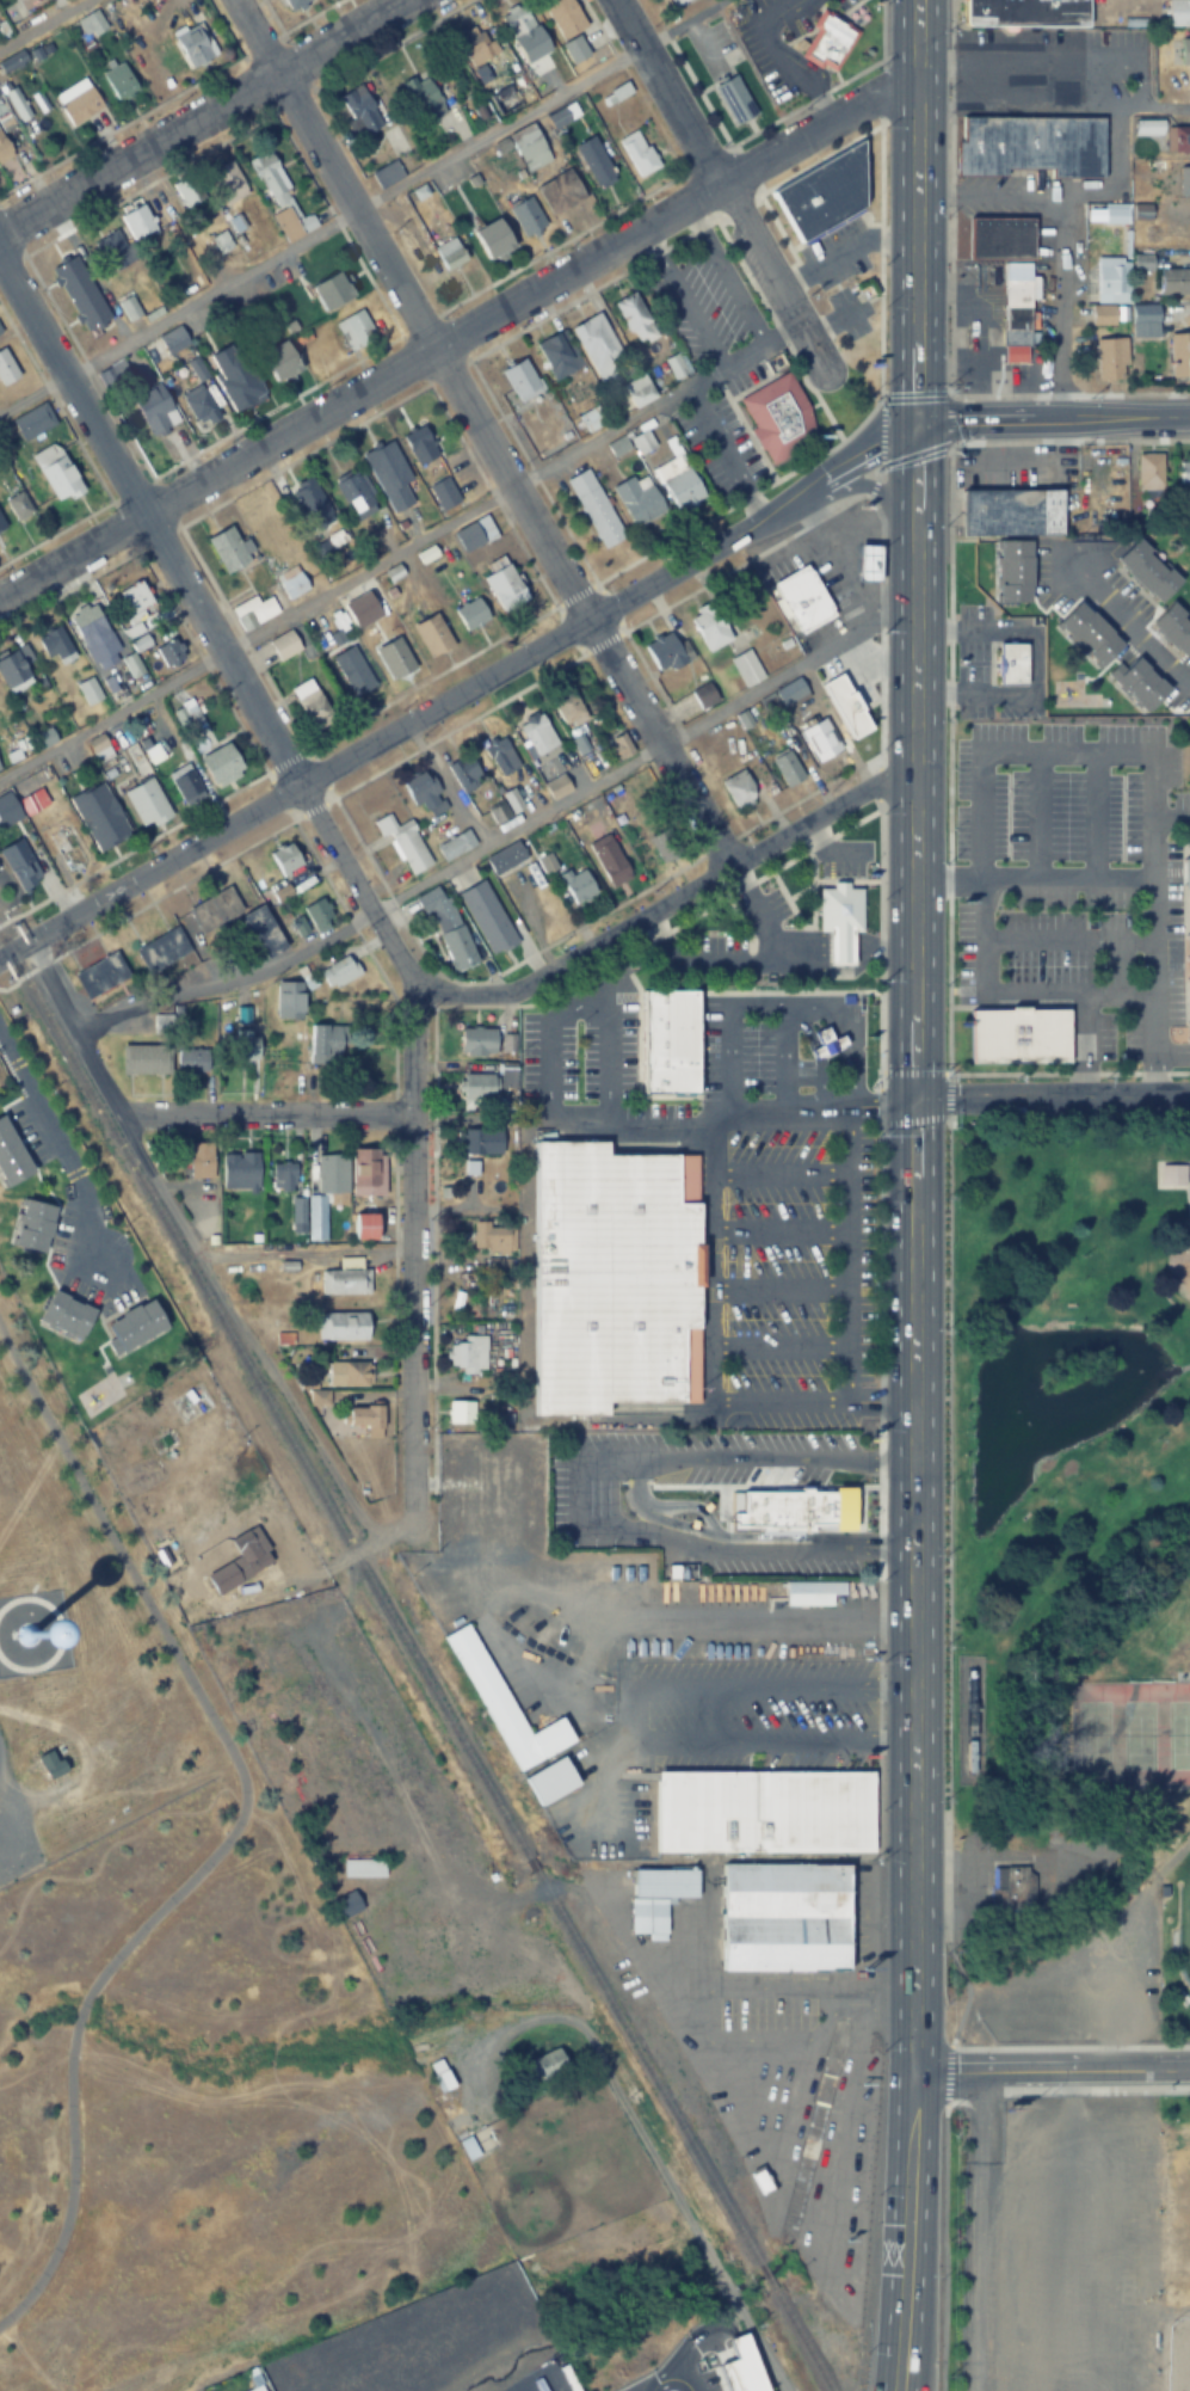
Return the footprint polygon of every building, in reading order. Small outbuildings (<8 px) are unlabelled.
[(311,0),(285,0),(290,11),(311,0)] [(561,40),(586,27),(571,0),(540,0),(561,40)] [(966,21),(966,0),(1087,0),(1087,25),(970,24),(966,21)] [(1166,23),(1167,0),(1189,0),(1189,23),(1166,23)] [(498,14),(512,40),(535,28),(520,2),(498,14)] [(822,6),(861,29),(837,69),(820,60),(818,66),(799,54),(815,26),(812,25),(822,6)] [(214,55),(197,22),(172,36),(189,68),(214,55)] [(458,44),(477,83),(491,77),(483,61),(497,54),(485,27),(466,36),(467,39),(458,44)] [(1179,64),(1189,64),(1189,35),(1178,36),(1179,64)] [(572,64),(587,55),(577,37),(562,46),(572,64)] [(0,63),(0,69),(2,73),(19,65),(15,56),(0,63)] [(711,84),(734,70),(756,110),(732,122),(711,84)] [(441,115),(428,74),(405,81),(418,123),(441,115)] [(630,93),(625,82),(607,90),(612,101),(630,93)] [(350,119),(345,122),(354,140),(382,125),(360,85),(338,97),(350,119)] [(102,108),(90,86),(57,104),(69,126),(102,108)] [(494,114),(519,107),(513,87),(489,93),(494,114)] [(955,174),(956,140),(962,140),(963,112),(1105,112),(1105,174),(955,174)] [(507,136),(526,170),(549,157),(531,123),(507,136)] [(1166,128),(1166,153),(1189,153),(1189,128),(1166,128)] [(0,129),(0,161),(12,156),(0,129)] [(656,169),(639,129),(618,137),(635,178),(656,169)] [(573,146),(594,189),(614,180),(593,136),(573,146)] [(767,189),(797,240),(862,203),(862,139),(767,189)] [(267,148),(248,158),(276,211),(270,214),(285,243),(316,227),(309,215),(303,218),(267,148)] [(402,176),(393,160),(369,174),(378,189),(402,176)] [(245,193),(231,161),(209,171),(223,203),(245,193)] [(1189,197),(1189,167),(1172,167),(1172,197),(1189,197)] [(581,200),(568,172),(536,187),(550,216),(581,200)] [(171,186),(187,208),(197,201),(181,179),(171,186)] [(507,209),(524,239),(544,227),(527,197),(507,209)] [(155,227),(141,203),(118,217),(132,241),(155,227)] [(1127,223),(1127,203),(1105,204),(1105,223),(1127,223)] [(1035,260),(969,259),(969,214),(1036,216),(1035,260)] [(482,260),(510,255),(505,223),(477,227),(482,260)] [(130,261),(116,230),(94,241),(108,271),(130,261)] [(209,238),(218,252),(229,245),(221,231),(209,238)] [(444,271),(466,261),(454,238),(433,248),(444,271)] [(1129,303),(1129,256),(1096,256),(1096,303),(1129,303)] [(1004,268),(1028,266),(1040,278),(1040,297),(1028,299),(1028,344),(1019,344),(1019,357),(1005,357),(1004,268)] [(1189,295),(1189,269),(1160,269),(1160,295),(1189,295)] [(310,288),(325,313),(354,295),(340,270),(310,288)] [(614,302),(635,346),(655,337),(634,292),(614,302)] [(139,313),(128,295),(117,303),(128,320),(139,313)] [(1092,324),(1115,324),(1115,305),(1092,305),(1092,324)] [(375,337),(358,308),(332,323),(349,352),(375,337)] [(1157,324),(1157,308),(1133,308),(1133,324),(1157,324)] [(570,328),(603,388),(618,379),(609,363),(621,356),(597,313),(570,328)] [(156,336),(166,354),(186,342),(176,325),(156,336)] [(534,345),(553,381),(581,366),(561,330),(534,345)] [(1170,334),(1170,377),(1189,377),(1189,334),(1170,334)] [(1125,380),(1125,338),(1096,338),(1096,380),(1125,380)] [(278,383),(302,369),(285,339),(261,353),(278,383)] [(233,411),(261,398),(236,343),(207,356),(233,411)] [(18,377),(2,348),(0,349),(0,386),(18,377)] [(664,360),(674,380),(687,373),(677,353),(664,360)] [(513,401),(539,391),(527,359),(501,369),(513,401)] [(773,462),(735,401),(785,370),(804,402),(806,443),(773,462)] [(638,409),(656,394),(638,372),(620,388),(638,409)] [(179,422),(159,383),(131,397),(150,436),(179,422)] [(179,398),(198,422),(215,408),(196,385),(179,398)] [(10,419),(54,504),(80,491),(47,427),(54,424),(43,402),(10,419)] [(579,415),(587,432),(605,424),(597,406),(579,415)] [(422,425),(401,436),(417,466),(438,455),(422,425)] [(671,457),(653,467),(678,513),(706,497),(671,437),(662,441),(671,457)] [(391,514),(412,504),(401,483),(411,478),(391,440),(361,455),(391,514)] [(1135,450),(1163,450),(1163,487),(1135,487),(1135,450)] [(1177,481),(1189,481),(1189,459),(1177,460),(1177,481)] [(567,478),(599,548),(622,538),(589,468),(567,478)] [(352,516),(376,502),(358,470),(333,484),(352,516)] [(333,521),(311,476),(288,487),(310,532),(333,521)] [(968,488),(967,536),(1068,537),(1068,490),(968,488)] [(16,521),(31,511),(19,491),(4,501),(16,521)] [(496,536),(484,515),(452,533),(464,554),(496,536)] [(205,540),(225,574),(254,557),(245,541),(240,543),(230,526),(205,540)] [(1118,558),(1142,534),(1185,578),(1161,601),(1118,558)] [(1010,541),(1009,610),(1042,610),(1042,541),(1010,541)] [(879,545),(859,545),(859,582),(879,582),(879,545)] [(491,572),(483,576),(499,612),(526,601),(506,555),(487,563),(491,572)] [(388,584),(403,577),(397,565),(383,572),(388,584)] [(772,585),(804,565),(832,615),(799,634),(772,585)] [(287,601),(307,589),(294,566),(274,578),(287,601)] [(269,596),(257,603),(253,596),(229,609),(242,633),(278,612),(269,596)] [(685,616),(703,651),(740,631),(722,596),(685,616)] [(452,609),(463,634),(489,622),(478,597),(452,609)] [(1173,598),(1189,615),(1189,659),(1151,622),(1173,598)] [(1058,622),(1079,600),(1127,647),(1104,669),(1058,622)] [(93,672),(119,662),(95,603),(70,613),(93,672)] [(411,627),(428,658),(451,645),(434,614),(411,627)] [(122,629),(133,652),(149,644),(137,621),(122,629)] [(75,658),(58,626),(35,637),(46,658),(54,654),(60,666),(75,658)] [(639,643),(654,671),(667,664),(671,670),(686,660),(668,627),(639,643)] [(267,642),(278,662),(301,649),(290,629),(267,642)] [(183,657),(173,638),(153,649),(164,668),(183,657)] [(413,670),(398,638),(375,649),(390,681),(413,670)] [(1004,639),(1037,640),(1036,686),(1004,684),(1004,639)] [(725,653),(742,686),(764,674),(746,641),(725,653)] [(16,644),(0,664),(0,678),(14,690),(30,671),(23,666),(31,656),(16,644)] [(354,699),(375,686),(351,646),(330,659),(354,699)] [(1115,676),(1139,654),(1172,690),(1148,712),(1115,676)] [(771,688),(782,705),(809,689),(800,672),(771,688)] [(685,689),(697,711),(720,697),(708,676),(685,689)] [(328,708),(306,677),(288,690),(309,721),(328,708)] [(75,686),(86,706),(101,699),(90,679),(75,686)] [(589,719),(571,690),(551,703),(569,731),(589,719)] [(795,727),(814,762),(841,746),(822,712),(795,727)] [(516,729),(539,760),(560,745),(537,714),(516,729)] [(39,749),(55,742),(48,729),(33,736),(39,749)] [(632,757),(622,736),(600,746),(610,767),(632,757)] [(480,753),(504,777),(519,762),(494,738),(480,753)] [(214,788),(244,773),(228,741),(198,757),(214,788)] [(769,757),(785,746),(803,776),(785,787),(769,757)] [(444,773),(466,795),(484,778),(463,755),(444,773)] [(185,805),(207,789),(187,762),(165,778),(185,805)] [(720,777),(742,764),(759,793),(735,806),(720,777)] [(438,795),(428,773),(402,783),(411,806),(438,795)] [(541,785),(551,801),(570,790),(561,774),(541,785)] [(170,815),(150,778),(122,793),(142,830),(170,815)] [(70,797),(93,852),(128,838),(105,782),(70,797)] [(524,810),(512,789),(499,796),(503,803),(486,813),(494,826),(524,810)] [(431,865),(408,821),(394,828),(387,814),(371,822),(380,839),(386,836),(406,877),(431,865)] [(642,832),(659,863),(689,848),(671,817),(642,832)] [(584,841),(609,885),(633,872),(606,828),(584,841)] [(474,844),(464,829),(435,849),(445,864),(474,844)] [(481,859),(492,879),(531,856),(520,836),(481,859)] [(41,878),(19,839),(0,850),(0,855),(20,891),(41,878)] [(270,851),(280,876),(302,868),(291,842),(270,851)] [(555,874),(573,906),(599,891),(585,865),(571,873),(567,867),(555,874)] [(454,890),(480,875),(514,940),(488,954),(454,890)] [(839,964),(862,964),(861,932),(874,930),(873,887),(859,887),(859,880),(840,881),(840,887),(827,887),(828,935),(839,935),(839,964)] [(412,896),(421,916),(432,911),(438,927),(457,918),(442,883),(412,896)] [(241,911),(228,887),(187,909),(200,934),(241,911)] [(302,908),(315,931),(334,921),(321,897),(302,908)] [(241,916),(266,958),(286,946),(261,904),(241,916)] [(438,933),(460,922),(476,957),(455,967),(438,933)] [(133,949),(147,975),(189,953),(176,927),(133,949)] [(72,974),(85,999),(127,977),(114,952),(72,974)] [(318,971),(330,991),(359,974),(347,954),(318,971)] [(303,1018),(303,982),(275,982),(275,1018),(303,1018)] [(633,1090),(634,992),(695,994),(693,1092),(633,1090)] [(974,1058),(1065,1057),(1063,1010),(974,1012),(974,1058)] [(308,1064),(341,1064),(341,1026),(308,1026),(308,1064)] [(806,1051),(810,1062),(844,1047),(839,1037),(831,1040),(825,1027),(813,1033),(819,1046),(806,1051)] [(460,1056),(494,1056),(494,1029),(460,1030),(460,1056)] [(231,1059),(257,1059),(257,1031),(231,1031),(231,1059)] [(120,1074),(168,1074),(168,1044),(120,1044),(120,1074)] [(175,1071),(207,1071),(207,1045),(175,1045),(175,1071)] [(462,1100),(496,1100),(496,1075),(462,1075),(462,1100)] [(4,1116),(0,1117),(0,1178),(5,1187),(33,1173),(4,1116)] [(501,1156),(501,1130),(456,1130),(456,1156),(501,1156)] [(212,1179),(212,1142),(189,1142),(189,1179),(212,1179)] [(534,1414),(535,1142),(608,1142),(608,1155),(695,1155),(695,1203),(699,1203),(699,1329),(684,1329),(684,1356),(697,1356),(697,1405),(609,1403),(609,1415),(534,1414)] [(384,1196),(384,1150),(351,1150),(351,1196),(384,1196)] [(257,1188),(257,1154),(220,1154),(220,1188),(257,1188)] [(345,1156),(316,1156),(316,1194),(345,1194),(345,1156)] [(294,1191),(294,1164),(272,1164),(272,1191),(294,1191)] [(1158,1166),(1158,1190),(1183,1190),(1183,1166),(1158,1166)] [(307,1241),(323,1241),(323,1197),(307,1197),(307,1241)] [(55,1207),(25,1200),(13,1245),(44,1253),(55,1207)] [(377,1214),(354,1214),(354,1240),(377,1240),(377,1214)] [(471,1251),(512,1252),(513,1224),(472,1223),(471,1251)] [(321,1295),(367,1295),(367,1269),(360,1269),(360,1260),(338,1259),(338,1272),(321,1272),(321,1295)] [(95,1311),(53,1290),(39,1319),(81,1340),(95,1311)] [(167,1329),(153,1299),(104,1322),(112,1339),(107,1342),(112,1354),(167,1329)] [(325,1313),(325,1341),(368,1341),(368,1313),(325,1313)] [(485,1335),(462,1335),(462,1342),(447,1342),(447,1367),(461,1368),(461,1372),(484,1372),(485,1335)] [(369,1363),(327,1363),(327,1387),(369,1387),(369,1363)] [(472,1423),(472,1402),(447,1402),(447,1423),(472,1423)] [(348,1407),(348,1428),(382,1428),(382,1407),(348,1407)] [(729,1482),(729,1530),(820,1530),(820,1481),(729,1482)] [(266,1566),(243,1522),(225,1531),(238,1556),(214,1568),(224,1588),(266,1566)] [(784,1606),(842,1606),(842,1582),(784,1582),(784,1606)] [(527,1735),(469,1623),(444,1636),(514,1773),(574,1742),(561,1718),(527,1735)] [(979,1771),(979,1725),(967,1725),(967,1771),(979,1771)] [(65,1765),(46,1749),(35,1762),(54,1777),(65,1765)] [(540,1806),(609,1769),(601,1753),(573,1768),(566,1755),(525,1777),(540,1806)] [(655,1772),(871,1771),(871,1854),(656,1854),(655,1772)] [(342,1878),(384,1878),(384,1859),(342,1859),(342,1878)] [(848,1971),(848,1864),(723,1864),(723,1972),(848,1971)] [(990,1909),(1026,1909),(1026,1868),(990,1868),(990,1909)] [(697,1897),(697,1869),(631,1869),(631,1934),(648,1934),(648,1941),(667,1941),(667,1897),(697,1897)] [(339,1920),(362,1911),(354,1892),(331,1901),(339,1920)] [(527,2062),(535,2079),(566,2063),(558,2047),(527,2062)] [(442,2094),(455,2086),(439,2058),(425,2066),(442,2094)] [(751,2174),(760,2193),(771,2187),(762,2169),(751,2174)] [(711,2354),(700,2320),(667,2330),(684,2380),(704,2374),(699,2358),(711,2354)] [(745,2355),(755,2348),(744,2331),(734,2338),(745,2355)]
